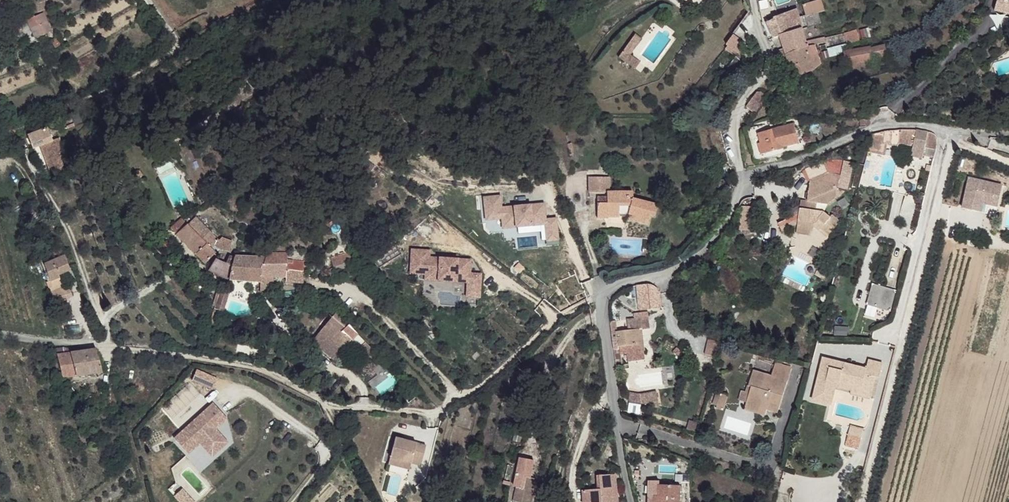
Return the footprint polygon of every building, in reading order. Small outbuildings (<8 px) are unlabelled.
[(766,22),(773,38),(780,36),(802,29),(799,18),(793,0),(792,0),(769,7),(773,19),(766,22)] [(802,5),(806,15),(817,12),(824,9),(821,0),(817,0),(802,5)] [(994,3),(992,8),(1008,13),(1008,7),(994,3)] [(806,15),(799,18),(802,29),(817,24),(820,23),(817,12),(806,15)] [(42,13),(28,21),(32,29),(47,22),(42,13)] [(47,22),(32,29),(34,34),(37,39),(52,31),(47,22)] [(17,23),(10,28),(15,36),(22,31),(17,23)] [(802,29),(780,36),(784,48),(787,55),(808,47),(806,42),(802,29)] [(857,30),(823,36),(824,42),(825,47),(842,44),(859,38),(857,30)] [(650,35),(629,56),(643,70),(649,64),(640,54),(654,40),(650,35)] [(733,38),(728,45),(737,53),(739,54),(744,48),(733,38)] [(818,38),(806,42),(808,47),(814,45),(820,43),(818,38)] [(728,45),(726,47),(736,55),(737,53),(728,45)] [(808,47),(787,55),(794,76),(814,70),(813,68),(820,64),(816,53),(814,45),(808,47)] [(869,46),(842,51),(846,71),(864,68),(863,63),(885,56),(882,45),(870,47),(869,46)] [(726,47),(725,49),(727,50),(732,54),(735,56),(736,55),(726,47)] [(787,55),(784,48),(777,50),(779,58),(787,55)] [(732,54),(727,50),(710,69),(714,74),(732,54)] [(758,90),(746,106),(752,111),(750,113),(752,114),(754,112),(766,96),(758,90)] [(793,124),(757,134),(760,143),(756,144),(760,155),(782,148),(782,147),(797,142),(793,124)] [(755,126),(745,129),(754,161),(761,159),(760,155),(756,144),(760,143),(757,134),(755,126)] [(46,127),(28,135),(33,147),(41,145),(52,140),(46,127)] [(902,130),(900,130),(897,141),(914,145),(911,157),(922,159),(926,148),(936,151),(939,138),(939,137),(933,133),(929,133),(917,131),(902,130)] [(52,140),(41,145),(51,168),(62,164),(59,157),(54,145),(52,140)] [(59,143),(54,145),(59,157),(62,155),(61,152),(64,150),(59,143)] [(62,164),(51,168),(54,175),(65,171),(62,164)] [(717,168),(708,172),(711,181),(720,178),(718,174),(717,168)] [(969,179),(961,210),(974,213),(976,203),(983,205),(990,206),(997,208),(1002,187),(969,179)] [(803,190),(793,202),(818,197),(816,188),(803,190)] [(607,202),(597,202),(597,217),(607,217),(608,215),(619,214),(618,211),(628,211),(628,218),(647,222),(651,214),(655,215),(658,203),(634,197),(633,191),(607,191),(607,202)] [(545,219),(544,204),(501,207),(500,195),(481,197),(483,222),(500,220),(501,232),(537,230),(538,245),(558,243),(556,218),(545,219)] [(791,205),(794,223),(805,221),(815,219),(821,211),(818,197),(793,202),(791,205)] [(976,203),(974,213),(980,216),(983,205),(976,203)] [(181,219),(170,229),(204,264),(215,253),(211,248),(215,245),(217,248),(229,250),(231,242),(221,238),(217,241),(196,217),(187,226),(181,219)] [(789,225),(792,245),(806,242),(806,243),(816,246),(817,243),(827,246),(832,229),(821,226),(820,228),(813,226),(806,228),(805,221),(794,223),(789,225)] [(471,259),(430,257),(430,249),(409,248),(408,276),(423,277),(423,282),(465,284),(464,297),(480,298),(481,273),(470,272),(471,259)] [(338,252),(331,255),(332,263),(333,266),(342,261),(338,252)] [(286,254),(266,253),(265,257),(262,264),(262,275),(272,276),(285,276),(285,281),(303,281),(302,263),(287,258),(286,254)] [(63,256),(43,265),(47,273),(54,270),(56,275),(72,269),(70,264),(67,265),(63,256)] [(215,258),(208,270),(228,280),(233,258),(228,256),(225,262),(215,258)] [(265,257),(234,256),(233,258),(228,280),(260,282),(260,291),(272,292),(272,276),(262,275),(262,264),(265,257)] [(54,270),(47,273),(50,281),(57,278),(56,275),(54,270)] [(68,284),(62,286),(66,296),(72,294),(68,284)] [(871,284),(864,316),(873,318),(875,309),(891,312),(896,290),(871,284)] [(635,310),(660,309),(658,285),(633,286),(635,310)] [(62,286),(50,290),(52,300),(66,296),(62,286)] [(227,294),(218,291),(213,307),(223,310),(227,294)] [(223,310),(213,307),(208,323),(218,326),(223,310)] [(336,312),(314,337),(335,347),(351,340),(358,333),(336,312)] [(638,329),(618,330),(620,354),(628,354),(645,353),(643,328),(638,329)] [(314,337),(306,346),(327,366),(343,348),(346,350),(349,347),(350,348),(355,343),(357,345),(364,338),(358,333),(351,340),(335,347),(314,337)] [(364,338),(357,345),(366,353),(373,346),(364,338)] [(373,346),(366,353),(371,358),(378,351),(373,346)] [(58,349),(63,379),(102,372),(98,349),(66,354),(66,348),(58,349)] [(645,353),(628,354),(628,362),(646,361),(645,353)] [(823,353),(822,356),(879,371),(882,361),(869,357),(867,365),(823,353)] [(822,356),(812,396),(830,401),(835,385),(836,379),(854,384),(855,382),(873,386),(876,375),(881,375),(884,361),(882,361),(879,371),(822,356)] [(750,395),(746,406),(766,412),(768,405),(773,406),(785,409),(794,378),(792,376),(795,364),(779,360),(775,374),(754,369),(748,394),(750,395)] [(206,372),(199,369),(195,379),(201,382),(206,372)] [(219,379),(206,372),(201,382),(215,389),(219,379)] [(836,379),(835,385),(852,390),(854,384),(836,379)] [(852,390),(852,391),(871,396),(873,386),(855,382),(854,384),(852,390)] [(716,388),(712,400),(717,402),(720,395),(726,398),(728,392),(716,388)] [(410,389),(403,393),(407,400),(415,396),(410,389)] [(739,404),(746,406),(750,395),(748,394),(742,393),(739,404)] [(655,394),(638,396),(639,406),(656,404),(655,394)] [(215,403),(175,437),(188,453),(200,442),(210,453),(225,439),(214,425),(225,415),(215,403)] [(229,419),(225,415),(214,425),(217,428),(229,419)] [(850,425),(847,433),(861,438),(863,430),(850,425)] [(384,436),(381,457),(404,461),(414,463),(416,441),(384,436)] [(228,442),(225,439),(210,453),(213,457),(228,442)] [(381,457),(380,464),(403,467),(404,461),(381,457)] [(515,481),(510,497),(526,501),(534,475),(523,473),(519,483),(515,481)] [(603,501),(616,501),(615,473),(601,474),(599,488),(599,498),(600,499),(601,500),(603,500),(603,501)] [(590,485),(591,500),(595,501),(595,499),(597,498),(599,498),(599,488),(601,474),(598,474),(598,485),(590,485)] [(651,501),(684,501),(686,492),(664,489),(664,485),(656,484),(653,500),(651,500),(651,501)] [(176,497),(181,501),(184,501),(189,496),(183,490),(176,497)]
